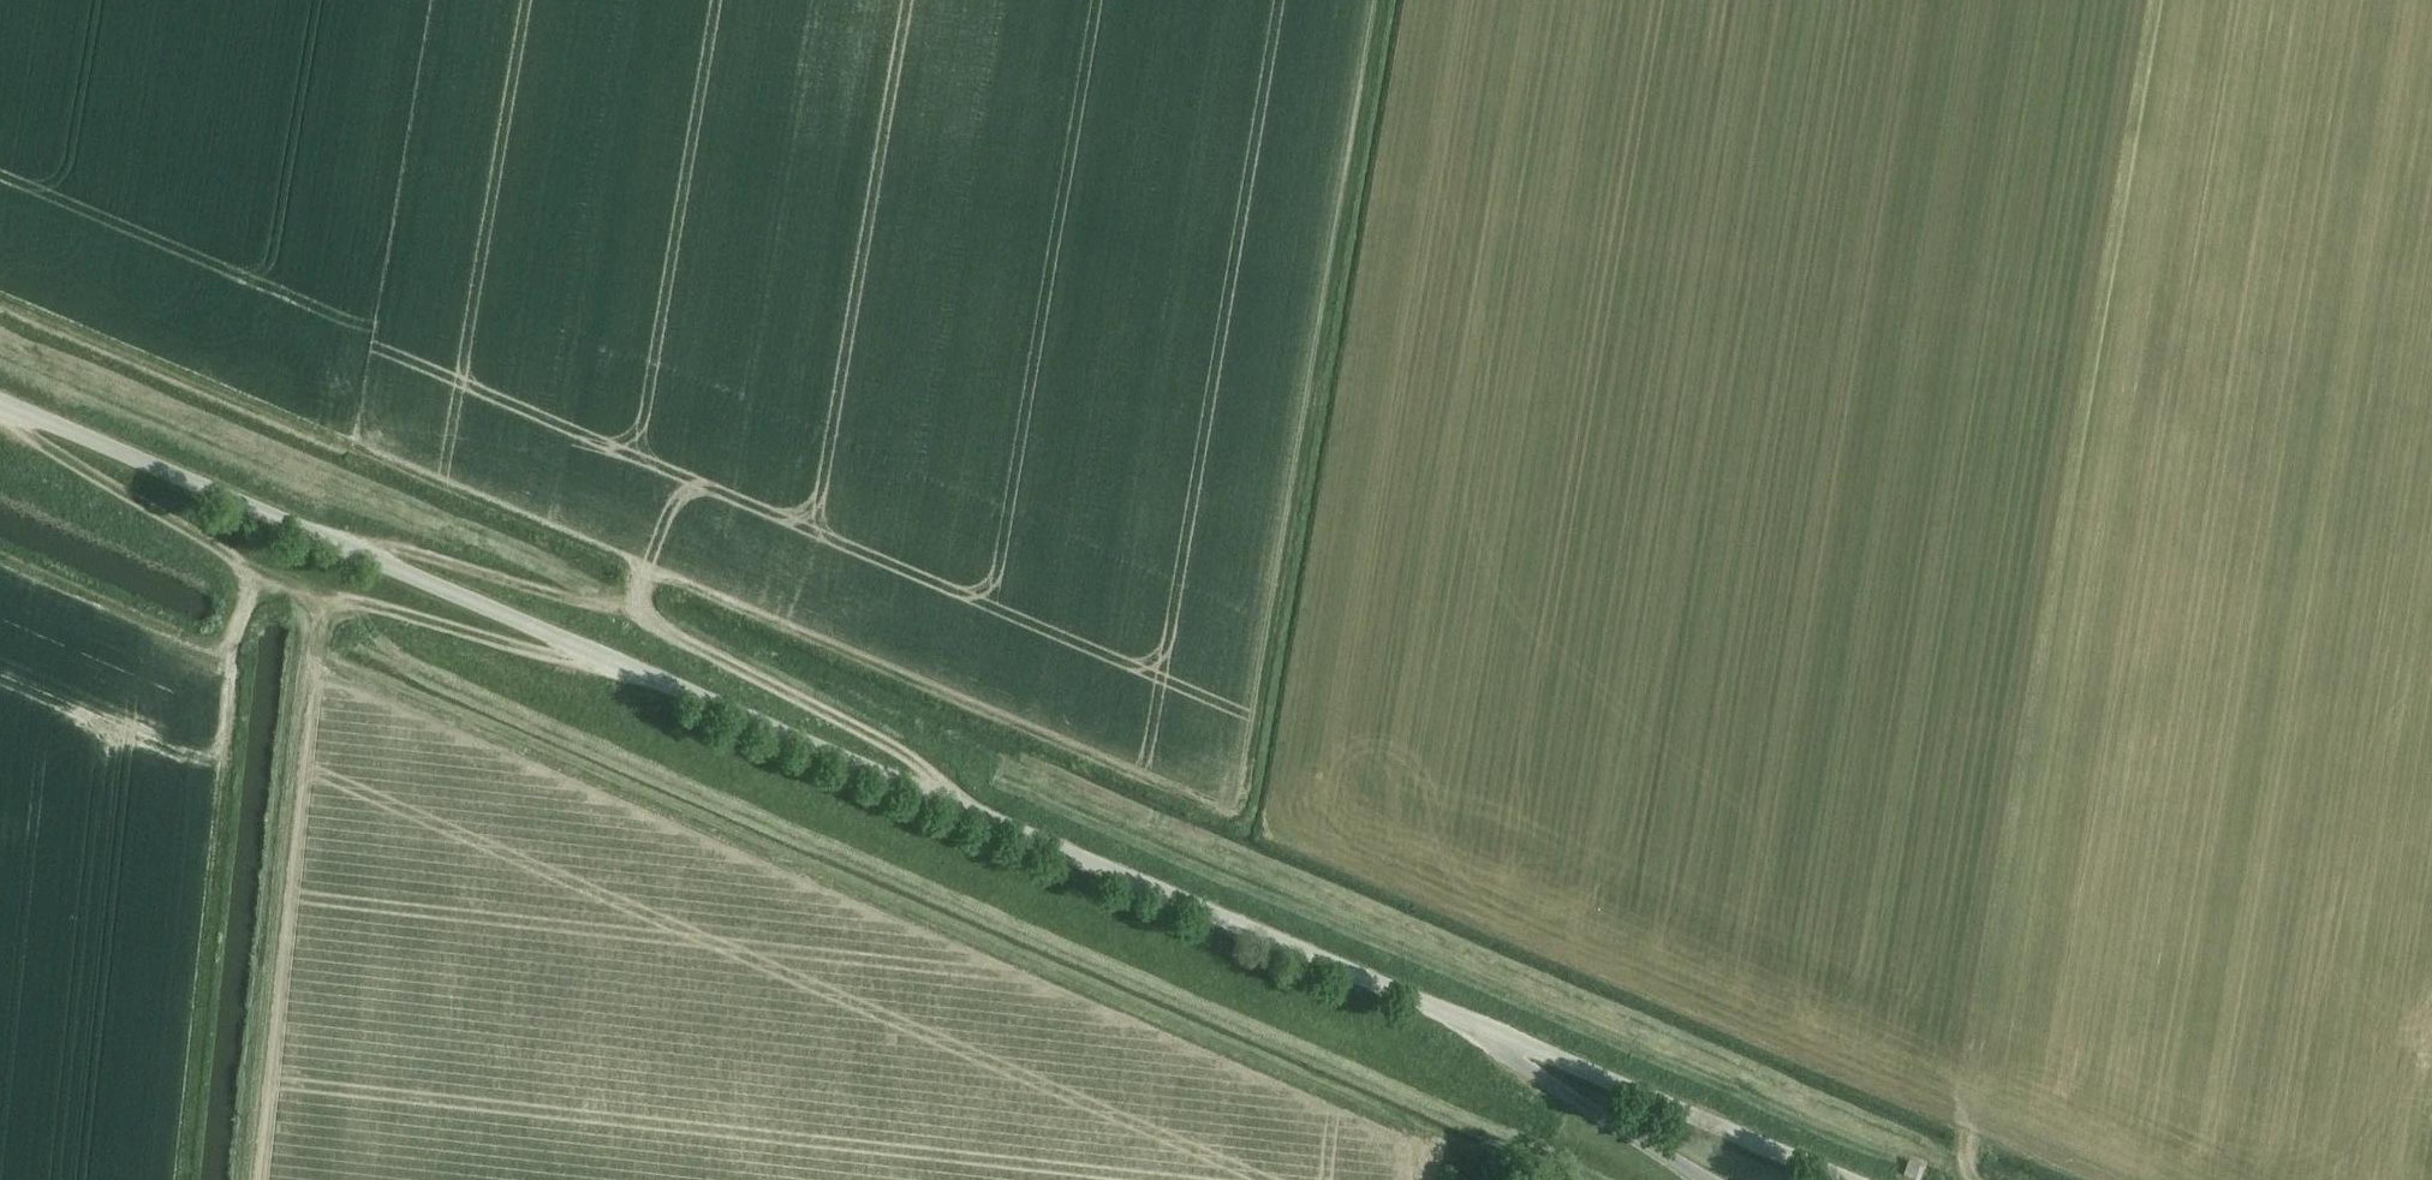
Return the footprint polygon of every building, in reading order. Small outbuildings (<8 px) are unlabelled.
[(1922,1167),(1911,1162),(1905,1176),(1915,1179),(1916,1179),(1922,1167)]
